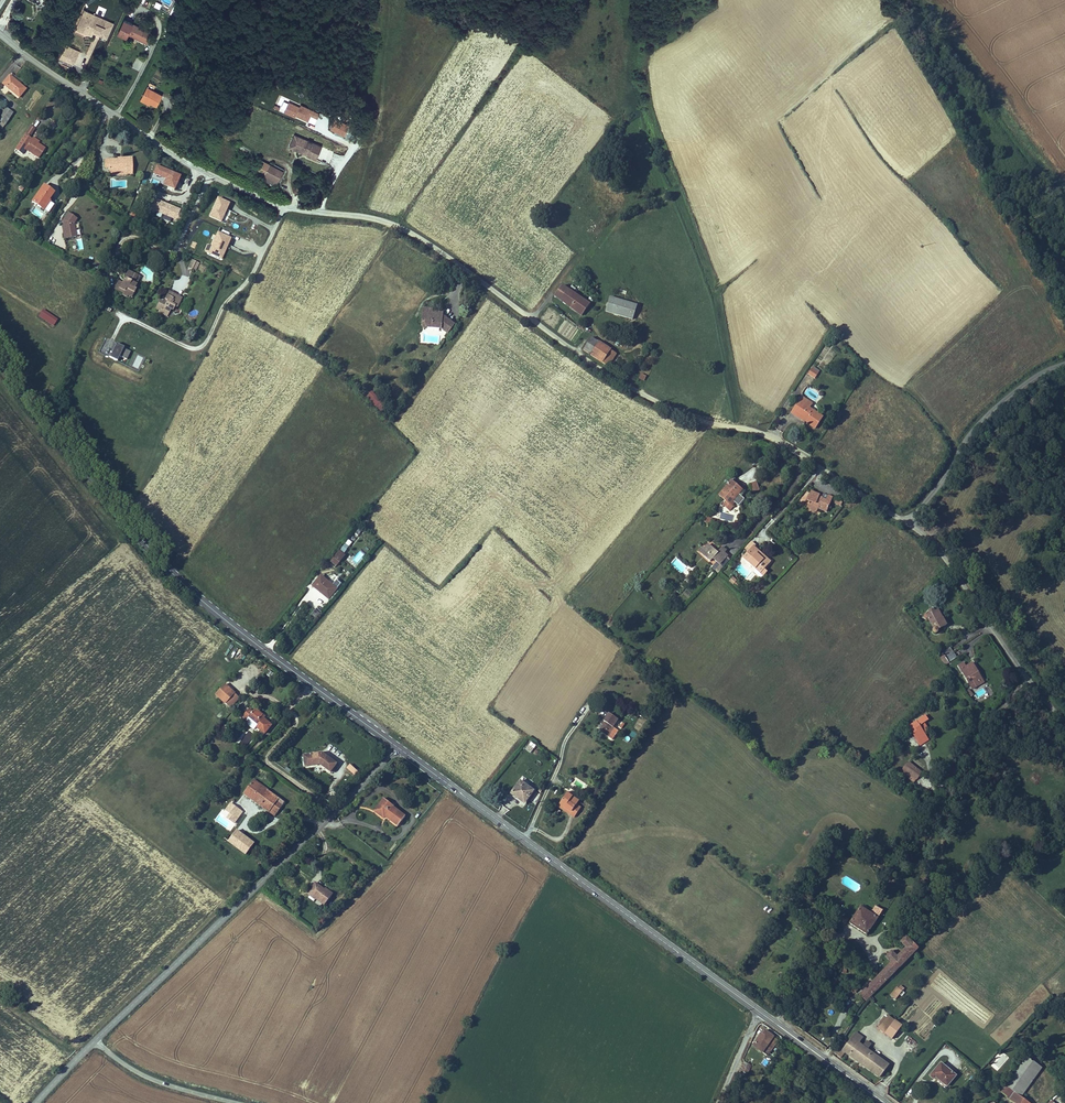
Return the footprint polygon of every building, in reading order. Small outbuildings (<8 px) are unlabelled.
[(156,1),(154,7),(160,10),(162,4),(156,1)] [(70,9),(59,27),(67,32),(69,29),(75,33),(78,34),(79,32),(84,35),(82,37),(88,40),(97,26),(85,19),(82,20),(77,17),(78,14),(70,9)] [(162,38),(135,27),(129,40),(138,44),(139,41),(157,49),(162,38)] [(47,42),(39,55),(52,62),(59,50),(47,42)] [(75,65),(81,51),(68,46),(62,60),(75,65)] [(36,98),(19,84),(12,92),(29,106),(36,98)] [(156,91),(148,107),(158,112),(164,115),(169,104),(160,99),(163,94),(156,91)] [(321,113),(301,106),(300,107),(289,102),(285,114),(309,123),(311,117),(318,119),(321,113)] [(3,131),(13,113),(5,109),(0,117),(0,129),(3,131)] [(9,140),(20,124),(13,119),(2,135),(9,140)] [(49,149),(44,146),(43,147),(39,145),(45,137),(41,135),(26,158),(33,162),(35,158),(48,167),(56,156),(48,151),(49,149)] [(302,155),(307,145),(303,143),(297,155),(302,158),(315,163),(316,161),(302,155)] [(324,168),(330,155),(307,145),(302,155),(316,161),(315,163),(314,164),(324,168)] [(126,179),(127,183),(135,182),(135,186),(142,186),(141,169),(131,169),(131,171),(113,171),(113,179),(118,179),(126,179)] [(270,171),(268,175),(289,184),(292,178),(279,172),(278,174),(270,171)] [(289,184),(268,175),(266,180),(274,183),(273,185),(271,188),(284,194),(289,184)] [(64,199),(54,193),(43,209),(50,214),(56,206),(58,208),(64,199)] [(221,224),(230,204),(217,199),(208,218),(221,224)] [(174,219),(178,210),(166,204),(165,207),(162,213),(174,219)] [(58,208),(56,206),(50,214),(55,217),(61,209),(58,208)] [(189,219),(191,216),(178,210),(174,219),(186,225),(189,219)] [(113,237),(101,232),(99,237),(110,242),(113,237)] [(223,262),(231,238),(216,233),(208,257),(223,262)] [(191,260),(188,268),(196,271),(199,264),(191,260)] [(579,267),(575,273),(590,287),(595,291),(599,286),(590,277),(579,267)] [(206,271),(203,269),(199,277),(202,279),(207,281),(211,274),(206,271)] [(131,291),(130,290),(129,293),(123,290),(120,298),(130,303),(129,305),(134,307),(135,305),(139,307),(143,298),(142,297),(144,293),(139,291),(141,287),(143,288),(145,283),(135,279),(131,288),(132,289),(131,291)] [(148,284),(145,283),(143,288),(141,287),(139,291),(144,293),(148,284)] [(565,300),(573,289),(567,284),(559,295),(565,300)] [(577,292),(573,289),(565,300),(569,303),(577,292)] [(590,303),(577,292),(569,303),(582,314),(590,303)] [(636,305),(610,297),(606,311),(632,320),(636,305)] [(187,316),(191,308),(179,302),(174,310),(176,311),(175,314),(173,313),(169,311),(164,319),(168,321),(167,323),(175,327),(180,319),(181,319),(184,315),(187,316)] [(593,306),(590,303),(582,314),(584,316),(593,306)] [(433,308),(423,307),(421,320),(424,320),(427,327),(442,328),(444,315),(444,311),(433,310),(433,308)] [(54,327),(58,320),(42,310),(38,317),(54,327)] [(455,322),(444,315),(442,328),(448,333),(455,322)] [(619,354),(592,338),(585,349),(612,366),(619,354)] [(119,356),(127,359),(131,349),(115,343),(109,357),(117,360),(119,356)] [(139,370),(144,357),(135,353),(129,366),(139,370)] [(807,374),(815,378),(820,370),(812,365),(807,374)] [(827,375),(820,370),(817,376),(823,381),(827,375)] [(366,398),(382,411),(388,404),(372,391),(366,398)] [(809,399),(805,405),(809,408),(804,416),(815,423),(813,426),(822,432),(831,420),(817,411),(820,407),(809,399)] [(809,408),(805,405),(798,416),(813,426),(815,423),(804,416),(809,408)] [(742,483),(739,486),(750,495),(753,492),(742,483)] [(735,505),(739,509),(742,505),(744,507),(747,509),(753,503),(747,498),(750,495),(739,486),(728,500),(735,505)] [(768,496),(766,487),(759,489),(761,497),(768,496)] [(817,512),(827,515),(830,509),(834,511),(833,515),(837,516),(843,502),(838,500),(837,505),(829,502),(831,499),(821,495),(817,504),(820,505),(817,512)] [(739,509),(735,505),(733,507),(732,507),(729,510),(732,512),(733,511),(739,516),(742,511),(741,511),(739,509)] [(355,541),(362,530),(359,528),(351,538),(355,541)] [(756,545),(751,541),(745,548),(749,552),(755,546),(756,545)] [(703,546),(699,551),(710,560),(713,558),(718,552),(708,543),(705,547),(703,546)] [(346,544),(341,551),(345,554),(350,547),(346,544)] [(723,546),(719,551),(713,558),(720,564),(729,555),(725,552),(728,550),(723,546)] [(771,561),(755,546),(749,552),(747,551),(742,557),(763,576),(768,571),(764,569),(771,561)] [(341,551),(340,551),(331,562),(337,567),(346,555),(345,554),(341,551)] [(339,589),(321,575),(312,586),(329,600),(339,589)] [(315,619),(321,611),(316,607),(310,615),(315,619)] [(958,631),(950,617),(948,617),(947,615),(946,615),(945,615),(944,615),(943,615),(943,616),(943,617),(938,619),(946,634),(945,635),(945,636),(945,637),(946,638),(947,639),(948,639),(949,638),(950,637),(950,636),(958,631)] [(944,653),(939,656),(944,663),(948,661),(944,653)] [(952,665),(964,656),(962,653),(949,660),(952,665)] [(965,658),(964,656),(952,665),(954,667),(965,658)] [(965,658),(954,667),(956,671),(968,663),(965,658)] [(969,673),(982,695),(993,688),(982,671),(976,675),(973,670),(969,673)] [(230,708),(240,697),(225,682),(214,693),(230,708)] [(248,709),(242,716),(246,720),(248,718),(257,725),(256,727),(264,733),(269,726),(262,719),(264,716),(255,709),(253,712),(248,709)] [(619,719),(609,712),(604,720),(605,722),(613,727),(619,719)] [(246,720),(242,716),(240,719),(253,730),(256,727),(257,725),(248,718),(246,720)] [(621,729),(624,723),(619,720),(616,725),(621,729)] [(618,730),(605,722),(599,731),(612,739),(618,730)] [(921,735),(928,747),(931,746),(932,748),(933,749),(935,747),(931,739),(935,736),(932,730),(937,727),(934,722),(916,733),(918,737),(921,735)] [(246,746),(255,736),(249,731),(240,741),(246,746)] [(928,747),(921,735),(918,737),(927,751),(932,748),(931,746),(928,747)] [(531,753),(536,745),(530,741),(525,749),(531,753)] [(335,763),(325,755),(321,756),(320,752),(301,754),(303,765),(317,763),(328,772),(335,763)] [(548,756),(543,752),(538,759),(543,763),(548,756)] [(350,763),(346,767),(354,775),(358,771),(350,763)] [(931,777),(918,767),(910,776),(923,787),(931,777)] [(535,789),(520,779),(510,793),(525,803),(535,789)] [(283,803),(250,780),(240,794),(249,800),(254,794),(259,798),(255,804),(270,814),(271,812),(275,815),(283,803)] [(259,798),(254,794),(249,800),(255,804),(259,798)] [(383,798),(379,804),(380,806),(376,812),(384,817),(397,827),(405,817),(389,806),(390,804),(383,798)] [(588,808),(577,801),(569,813),(585,824),(591,816),(585,812),(588,808)] [(241,810),(231,802),(225,810),(229,813),(227,817),(233,821),(241,810)] [(380,806),(379,804),(373,813),(382,820),(384,817),(376,812),(380,806)] [(245,855),(255,842),(235,827),(225,840),(245,855)] [(315,887),(319,882),(315,879),(305,890),(315,898),(316,896),(315,895),(309,889),(312,885),(315,887)] [(323,886),(319,882),(315,887),(312,885),(309,889),(315,895),(316,896),(323,901),(332,890),(325,884),(323,886)] [(871,934),(886,909),(878,904),(873,913),(863,906),(853,923),(871,934)] [(851,919),(846,916),(844,919),(842,923),(847,926),(850,921),(851,919)] [(875,998),(924,949),(911,938),(905,944),(909,948),(902,956),(897,952),(891,958),(895,962),(868,991),(875,998)] [(907,992),(903,988),(894,995),(898,999),(907,992)] [(890,1015),(884,1023),(899,1035),(906,1026),(890,1015)] [(899,1035),(884,1023),(880,1029),(895,1040),(899,1035)] [(778,1037),(765,1027),(755,1040),(768,1050),(778,1037)] [(872,1070),(882,1057),(870,1048),(874,1044),(869,1040),(866,1045),(862,1042),(859,1039),(862,1035),(859,1033),(852,1043),(849,1041),(839,1054),(846,1059),(850,1053),(872,1070)] [(1000,1069),(1007,1057),(1001,1053),(994,1065),(1000,1069)] [(754,1061),(747,1057),(742,1065),(750,1069),(754,1061)] [(893,1065),(882,1057),(872,1070),(883,1078),(893,1065)] [(1037,1064),(1031,1060),(1019,1079),(1013,1087),(1016,1089),(1014,1091),(1025,1098),(1027,1099),(1040,1080),(1046,1070),(1037,1064)] [(961,1078),(945,1065),(934,1078),(939,1082),(941,1080),(952,1089),(961,1078)] [(1012,1089),(1007,1094),(1012,1097),(1020,1102),(1022,1102),(1025,1098),(1014,1091),(1012,1089)]
